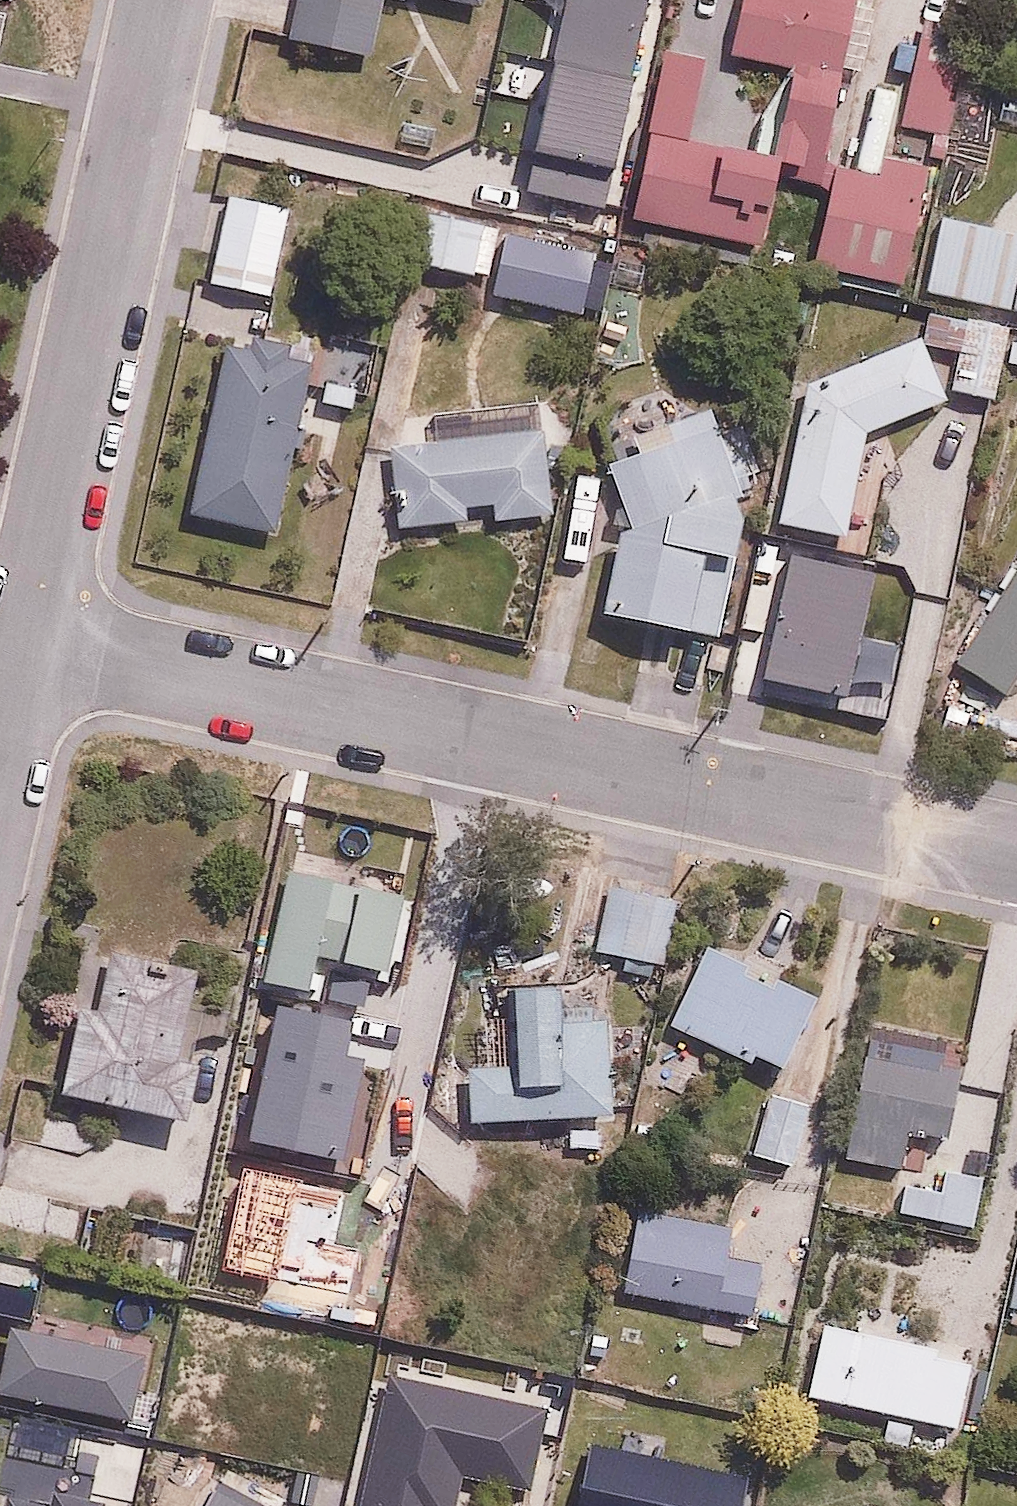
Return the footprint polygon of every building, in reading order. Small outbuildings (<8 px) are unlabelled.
[(295,36),(375,52),(385,0),(303,0),(295,36)] [(914,281),(933,147),(959,151),(976,28),(915,19),(905,93),(849,85),(861,0),(736,0),(729,51),(802,61),(788,158),(813,162),(811,177),(830,180),(817,268),(914,281)] [(697,133),(711,54),(666,46),(636,215),(768,238),(784,148),(697,133)] [(276,295),(294,205),(230,192),(212,282),(276,295)] [(504,222),(417,205),(407,258),(494,274),(504,222)] [(944,213),(932,294),(1016,307),(1016,225),(944,213)] [(598,252),(509,234),(498,292),(587,310),(598,252)] [(1016,319),(1016,318),(973,310),(960,390),(1003,398),(1016,319)] [(953,399),(926,329),(804,376),(779,520),(852,533),(870,431),(953,399)] [(282,533),(320,350),(234,332),(196,515),(282,533)] [(744,560),(753,520),(742,488),(767,480),(739,396),(678,416),(666,380),(597,403),(631,506),(607,611),(721,637),(733,584),(704,578),(709,552),(744,560)] [(482,431),(480,413),(418,417),(419,436),(395,437),(401,523),(471,518),(470,503),(493,501),(494,516),(555,512),(549,426),(482,431)] [(595,552),(605,467),(575,464),(565,549),(595,552)] [(751,681),(865,697),(895,679),(909,581),(768,561),(751,681)] [(959,662),(1014,697),(1016,692),(1016,572),(959,662)] [(398,966),(410,891),(284,871),(266,981),(319,990),(325,954),(398,966)] [(668,961),(674,892),(619,887),(613,956),(668,961)] [(821,1000),(720,943),(675,1021),(776,1079),(821,1000)] [(81,1010),(68,1091),(189,1111),(197,1059),(182,1056),(196,968),(110,954),(100,1013),(81,1010)] [(608,980),(518,985),(522,1059),(482,1061),(485,1121),(614,1115),(608,980)] [(942,1141),(955,1073),(859,1056),(842,1152),(902,1163),(907,1135),(942,1141)] [(792,1165),(808,1100),(767,1090),(751,1155),(792,1165)] [(974,1226),(985,1174),(914,1159),(903,1211),(974,1226)] [(761,1329),(767,1257),(729,1254),(732,1217),(624,1208),(615,1318),(761,1329)] [(223,1243),(151,1231),(142,1284),(215,1296),(223,1243)] [(221,1473),(202,1505),(280,1505),(221,1473)] [(56,1494),(53,1505),(110,1505),(56,1494)]
